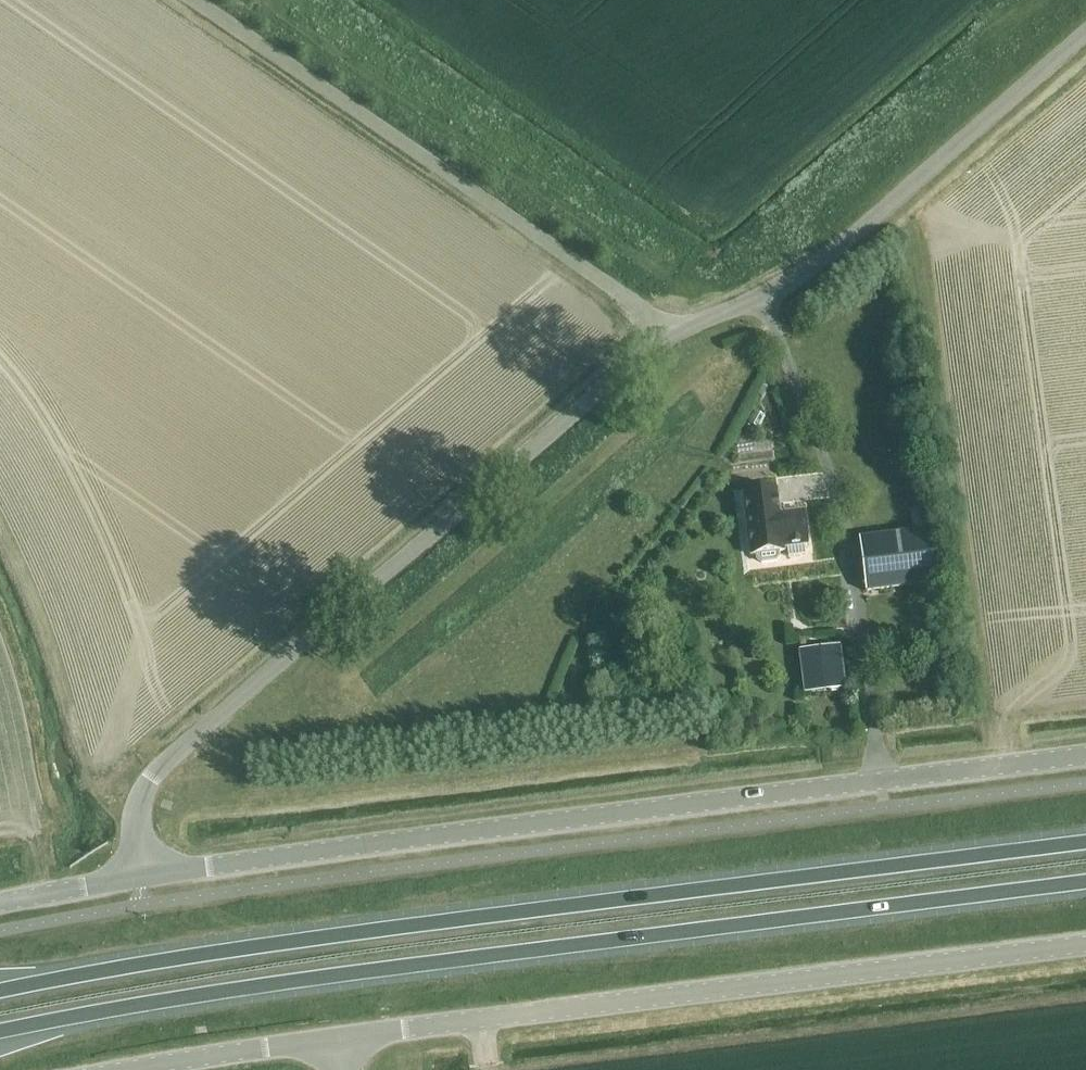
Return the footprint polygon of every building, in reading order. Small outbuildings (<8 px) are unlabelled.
[(774,492),(740,498),(751,559),(757,558),(758,563),(762,566),(776,563),(779,559),(778,554),(784,553),(784,550),(807,546),(801,513),(778,517),(774,492)] [(864,592),(940,583),(933,530),(858,540),(864,592)] [(807,692),(842,687),(837,649),(808,653),(806,638),(800,639),(807,692)]
